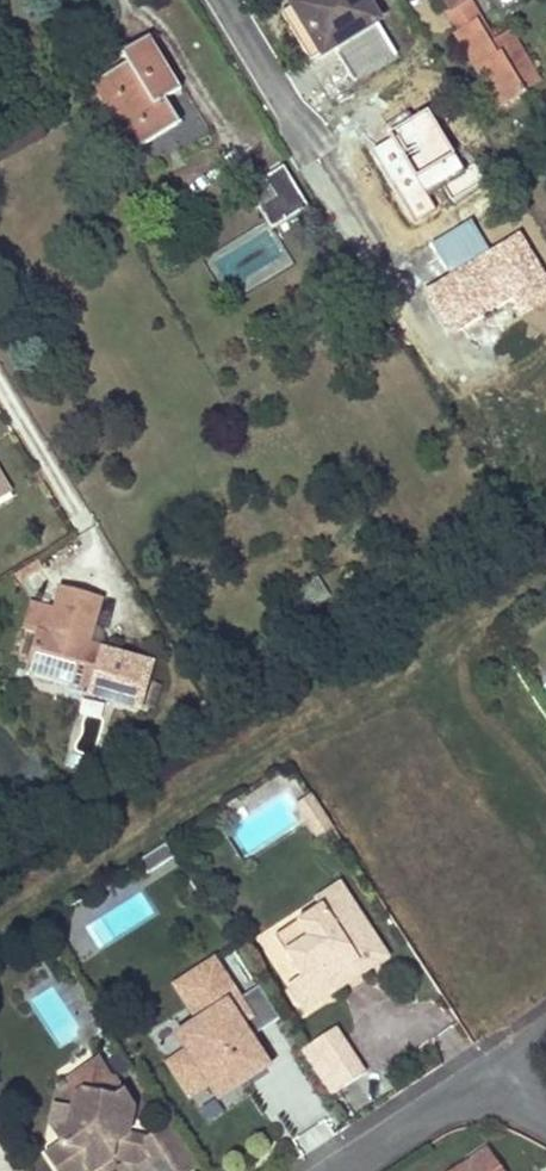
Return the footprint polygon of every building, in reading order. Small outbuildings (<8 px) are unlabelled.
[(304,46),(311,57),(334,43),(355,78),(395,54),(362,0),(302,0),(297,3),(312,28),(298,36),(304,46)] [(451,10),(467,0),(445,0),(451,10)] [(467,0),(451,10),(448,13),(460,33),(477,23),(481,21),(467,0)] [(312,28),(297,3),(284,11),(298,36),(312,28)] [(537,80),(515,43),(499,53),(493,42),(489,44),(477,23),(460,33),(457,34),(499,107),(523,93),(521,89),(537,80)] [(499,53),(515,43),(509,33),(493,42),(499,53)] [(176,89),(144,37),(138,41),(154,67),(170,93),(176,89)] [(170,93),(154,67),(138,41),(117,54),(129,73),(116,80),(110,71),(90,84),(131,149),(174,123),(159,99),(170,93)] [(466,171),(427,107),(389,130),(394,140),(374,152),(414,219),(433,208),(425,195),(466,171)] [(256,205),(263,216),(271,228),(305,206),(281,167),(261,179),(271,195),(256,205)] [(271,195),(261,179),(246,188),(256,205),(271,195)] [(471,218),(433,241),(452,274),(423,292),(449,337),(512,301),(521,316),(545,302),(545,278),(519,232),(489,249),(471,218)] [(35,559),(10,575),(14,582),(40,566),(35,559)] [(309,609),(329,597),(318,577),(298,589),(309,609)] [(97,598),(57,586),(45,632),(34,629),(24,662),(68,675),(67,679),(88,685),(85,691),(137,706),(150,660),(84,641),(97,598)] [(34,629),(45,632),(52,605),(31,598),(23,626),(34,629)] [(334,828),(312,795),(297,805),(319,838),(334,828)] [(297,994),(305,1007),(343,982),(336,972),(356,959),(362,969),(390,950),(340,876),(315,893),(320,901),(297,917),(308,932),(285,947),(301,970),(311,984),(297,994)] [(275,932),(285,947),(308,932),(297,917),(275,932)] [(233,985),(213,956),(175,982),(200,1018),(180,1032),(190,1047),(170,1061),(191,1092),(212,1078),(221,1091),(245,1074),(242,1070),(264,1056),(249,1034),(281,1013),(260,981),(233,999),(227,989),(233,985)] [(356,959),(336,972),(343,982),(362,969),(356,959)] [(287,979),(297,994),(311,984),(301,970),(287,979)] [(303,1045),(333,1090),(367,1067),(337,1022),(303,1045)] [(109,1079),(104,1078),(94,1062),(72,1076),(81,1090),(71,1097),(66,1123),(52,1132),(59,1143),(44,1153),(56,1170),(79,1170),(84,1168),(86,1170),(90,1170),(107,1160),(110,1143),(123,1135),(129,1108),(109,1079)] [(47,1125),(52,1132),(66,1123),(71,1097),(81,1090),(72,1076),(55,1087),(47,1125)] [(140,1147),(148,1158),(156,1170),(189,1170),(196,1167),(166,1122),(141,1138),(140,1147)] [(110,1143),(107,1160),(136,1166),(148,1158),(140,1147),(141,1138),(123,1135),(110,1143)] [(485,1145),(448,1170),(503,1170),(485,1145)] [(90,1170),(108,1170),(112,1168),(107,1160),(90,1170)]
